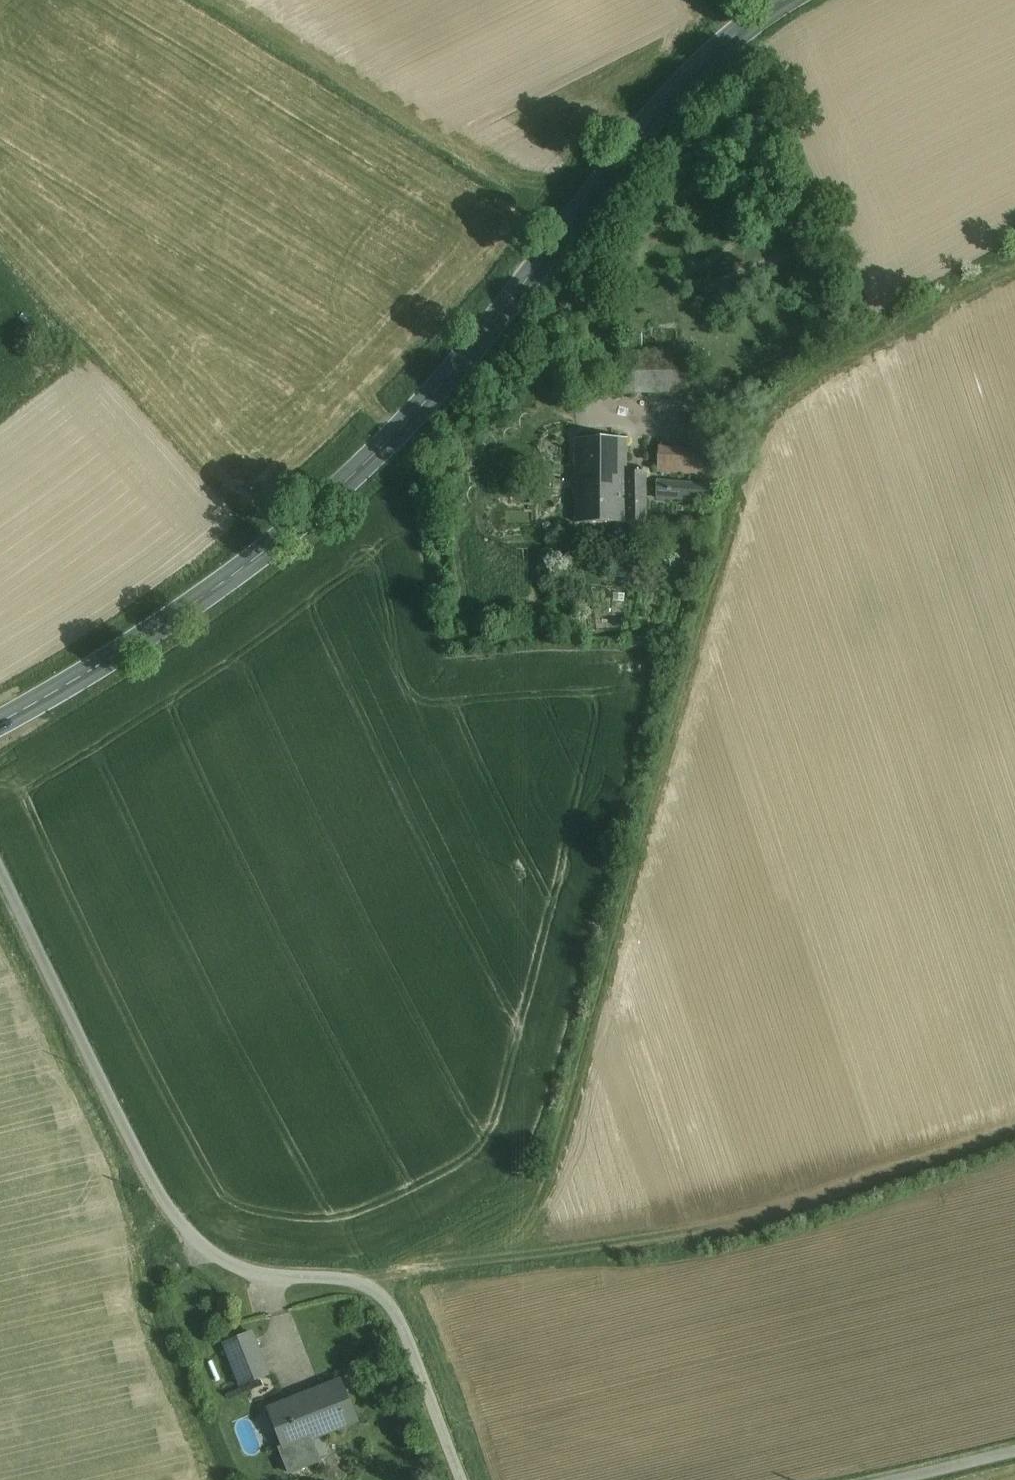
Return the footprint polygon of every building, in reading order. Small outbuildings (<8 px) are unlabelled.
[(656,354),(622,354),(622,392),(656,392),(656,354)] [(687,354),(656,354),(656,392),(687,392),(687,354)] [(638,439),(577,439),(576,522),(627,522),(627,472),(639,472),(638,439)] [(659,477),(706,478),(706,450),(661,449),(659,477)] [(639,472),(627,472),(627,522),(646,522),(646,472),(639,472)] [(714,485),(658,480),(657,497),(713,502),(714,485)] [(251,1332),(225,1343),(242,1386),(268,1375),(251,1332)] [(341,1384),(296,1402),(295,1399),(269,1409),(285,1449),(287,1448),(285,1445),(316,1433),(322,1430),(323,1433),(358,1420),(342,1380),(340,1381),(341,1384)] [(326,1462),(316,1433),(285,1445),(287,1448),(285,1449),(293,1474),(326,1462)]
